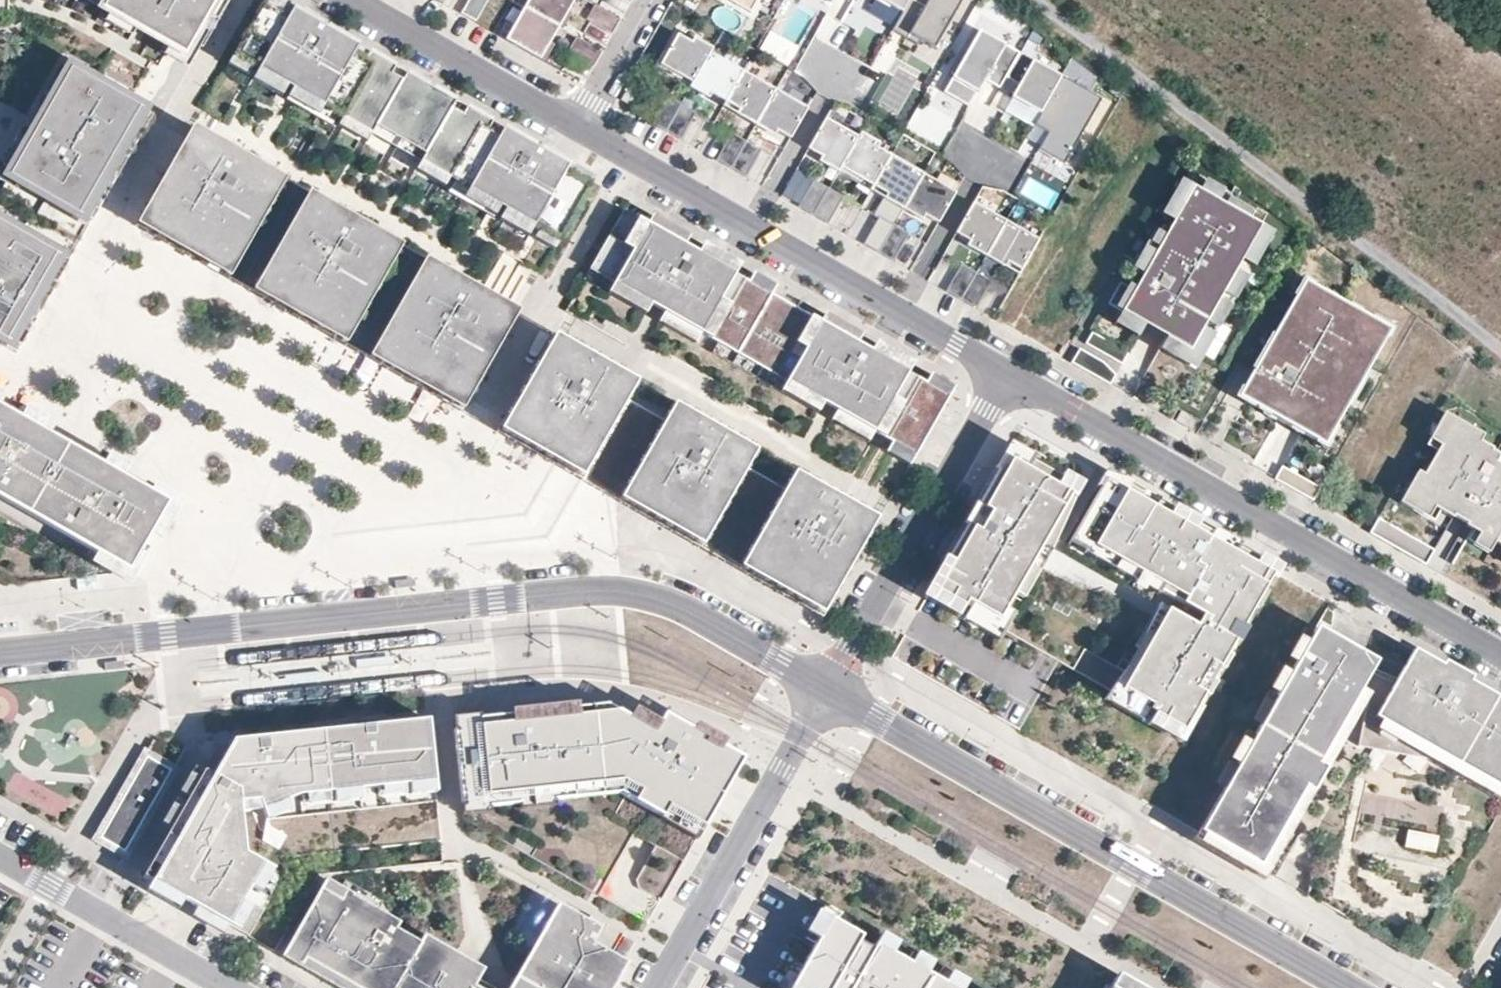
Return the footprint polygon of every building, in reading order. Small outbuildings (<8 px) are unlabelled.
[(1,5),(0,14),(10,14),(11,0),(1,0),(1,5)] [(109,3),(104,0),(94,0),(92,4),(105,11),(109,3)] [(109,3),(125,12),(141,21),(158,31),(177,41),(200,0),(104,0),(109,3)] [(173,48),(176,49),(196,18),(207,0),(200,0),(177,41),(173,48)] [(276,0),(264,0),(233,55),(253,66),(258,69),(287,86),(292,89),(337,115),(371,134),(420,162),(449,178),(499,207),(504,210),(533,226),(539,230),(559,241),(593,181),(276,0)] [(488,0),(468,0),(460,14),(475,22),(488,0)] [(569,0),(529,0),(525,7),(555,24),(565,8),(569,0)] [(575,0),(569,0),(565,8),(569,11),(575,0)] [(729,0),(751,12),(758,0),(729,0)] [(827,11),(833,0),(809,0),(827,11)] [(852,3),(866,11),(867,9),(895,24),(909,0),(854,0),(852,3)] [(895,24),(885,43),(900,51),(902,47),(913,53),(928,61),(957,9),(941,0),(909,0),(895,24)] [(125,12),(109,3),(105,11),(121,19),(125,12)] [(621,18),(596,4),(587,19),(613,33),(621,18)] [(546,41),(555,24),(525,7),(524,8),(515,25),(520,28),(512,43),(541,60),(550,43),(546,41)] [(559,27),(569,11),(565,8),(555,24),(559,27)] [(564,29),(572,13),(569,11),(559,27),(564,29)] [(137,29),(141,21),(125,12),(121,19),(137,29)] [(141,21),(137,29),(153,39),(158,31),(141,21)] [(550,43),(559,27),(555,24),(546,41),(550,43)] [(512,43),(520,28),(515,25),(506,40),(512,43)] [(1009,68),(1018,53),(978,29),(940,92),(966,107),(982,79),(997,88),(1009,68)] [(177,41),(158,31),(153,39),(173,49),(173,48),(177,41)] [(693,83),(710,53),(677,34),(666,54),(660,64),(693,83)] [(603,51),(577,36),(569,52),(594,66),(603,51)] [(545,62),(554,46),(550,43),(541,60),(545,62)] [(902,47),(900,51),(911,57),(913,53),(902,47)] [(660,64),(666,54),(662,52),(654,67),(660,64)] [(725,102),(742,71),(710,53),(693,83),(712,94),(725,102)] [(1018,53),(1009,68),(1023,76),(1011,97),(1039,113),(1061,74),(1018,53)] [(253,66),(233,55),(228,64),(248,75),(253,66)] [(62,90),(72,71),(84,79),(89,70),(67,57),(52,84),(62,90)] [(676,80),(679,75),(660,64),(654,67),(676,80)] [(287,86),(258,69),(252,80),(281,96),(287,86)] [(6,347),(13,337),(89,198),(141,111),(84,79),(72,71),(62,90),(54,104),(42,124),(0,198),(0,344),(6,347)] [(775,90),(742,71),(725,102),(758,120),(775,90)] [(1101,96),(1061,74),(1039,113),(1033,123),(1049,132),(1039,149),(1064,163),(1101,96)] [(712,94),(693,83),(690,88),(709,98),(712,94)] [(631,105),(639,89),(630,84),(621,100),(631,105)] [(337,115),(292,89),(286,100),(331,126),(337,115)] [(808,109),(775,90),(758,120),(777,131),(790,139),(808,109)] [(666,131),(681,104),(666,96),(651,122),(666,131)] [(42,124),(54,104),(43,98),(32,118),(42,124)] [(758,120),(725,102),(723,106),(755,125),(758,120)] [(680,139),(696,112),(681,104),(666,131),(680,139)] [(89,198),(13,337),(22,344),(99,205),(151,117),(141,111),(89,198)] [(371,134),(342,118),(338,126),(366,142),(371,134)] [(840,168),(858,137),(825,118),(808,149),(840,168)] [(777,131),(758,120),(755,125),(774,136),(777,131)] [(192,126),(136,225),(154,220),(197,144),(192,126)] [(192,126),(197,144),(501,318),(518,312),(192,126)] [(731,168),(746,141),(731,133),(716,160),(731,168)] [(873,186),(890,155),(858,137),(840,168),(873,186)] [(745,176),(761,150),(746,141),(731,168),(745,176)] [(457,393),(501,318),(197,144),(154,220),(457,393)] [(905,205),(923,174),(890,155),(873,186),(905,205)] [(449,178),(420,162),(416,170),(444,187),(449,178)] [(938,223),(956,193),(923,174),(905,205),(924,216),(938,223)] [(813,215),(828,188),(814,180),(798,207),(813,215)] [(1173,223),(1193,188),(1181,181),(1161,216),(1173,223)] [(499,207),(454,182),(448,193),(492,218),(499,207)] [(905,205),(873,186),(870,191),(903,209),(905,205)] [(828,223),(843,197),(828,188),(813,215),(828,223)] [(1261,227),(1193,188),(1173,223),(1168,231),(1147,269),(1143,275),(1134,291),(1120,283),(1108,304),(1122,312),(1144,325),(1166,337),(1170,339),(1190,351),(1235,271),(1241,261),(1261,227)] [(988,252),(1005,222),(973,203),(955,233),(969,241),(988,252)] [(924,216),(905,205),(903,209),(922,220),(924,216)] [(527,237),(533,226),(504,210),(498,221),(527,237)] [(647,224),(623,210),(589,270),(606,280),(613,283),(650,305),(655,296),(669,304),(664,312),(700,334),(717,343),(779,378),(822,403),(827,395),(841,402),(836,411),(873,432),(891,442),(915,456),(949,397),(925,383),(907,373),(870,352),(819,322),(771,295),(748,282),(734,274),(698,253),(684,245),(647,224)] [(689,236),(652,215),(647,224),(684,245),(689,236)] [(878,252),(894,225),(879,217),(863,244),(878,252)] [(170,241),(462,411),(457,393),(154,220),(136,225),(170,241)] [(1038,240),(1005,222),(988,252),(1021,270),(1038,240)] [(1147,269),(1168,231),(1157,224),(1136,262),(1147,269)] [(893,261),(908,234),(894,225),(878,252),(893,261)] [(1273,234),(1261,227),(1241,261),(1254,268),(1273,234)] [(559,241),(539,230),(533,239),(554,250),(559,241)] [(988,252),(969,241),(966,245),(985,256),(988,252)] [(740,265),(703,244),(698,253),(734,274),(740,265)] [(1018,275),(1021,270),(988,252),(985,256),(1018,275)] [(961,300),(976,272),(961,264),(946,291),(961,300)] [(606,280),(589,270),(583,279),(600,289),(606,280)] [(1248,279),(1235,271),(1190,351),(1170,339),(1162,352),(1196,370),(1248,279)] [(776,286),(753,272),(748,282),(771,295),(776,286)] [(975,308),(991,281),(976,272),(961,300),(975,308)] [(1314,283),(1303,276),(1292,295),(1294,297),(1303,302),(1312,286),(1314,283)] [(650,305),(613,283),(607,293),(645,315),(650,305)] [(1253,370),(1244,385),(1253,390),(1246,402),(1253,405),(1277,419),(1301,432),(1315,441),(1326,422),(1334,426),(1346,407),(1337,402),(1354,372),(1363,377),(1385,338),(1364,327),(1369,318),(1312,286),(1303,302),(1294,297),(1273,335),(1281,340),(1262,375),(1253,370)] [(669,304),(655,296),(650,305),(664,312),(669,304)] [(462,411),(518,312),(501,318),(457,393),(462,411)] [(700,334),(664,312),(658,322),(695,343),(700,334)] [(1137,337),(1144,325),(1122,312),(1114,324),(1137,337)] [(861,335),(825,313),(819,322),(856,343),(861,335)] [(1393,329),(1371,316),(1364,327),(1385,338),(1387,340),(1393,329)] [(1128,353),(1092,332),(1086,344),(1122,364),(1128,353)] [(1270,334),(1250,369),(1253,370),(1262,375),(1281,340),(1270,334)] [(13,337),(6,347),(17,353),(22,344),(13,337)] [(912,363),(875,342),(870,352),(907,373),(912,363)] [(779,378),(717,343),(711,353),(774,388),(779,378)] [(550,364),(516,423),(590,466),(819,597),(854,538),(864,520),(636,389),(561,346),(550,364)] [(1116,375),(1102,363),(1079,349),(1071,363),(1110,385),(1116,375)] [(864,544),(854,538),(819,597),(590,466),(516,423),(550,364),(539,357),(496,431),(554,464),(643,515),(821,617),(864,544)] [(1354,372),(1337,402),(1346,407),(1348,408),(1365,378),(1363,377),(1354,372)] [(954,387),(930,373),(925,383),(949,397),(954,387)] [(822,403),(785,382),(780,392),(817,413),(822,403)] [(1246,402),(1253,390),(1244,385),(1243,387),(1240,386),(1234,398),(1245,404),(1246,402)] [(841,402),(827,395),(822,403),(836,411),(841,402)] [(148,508),(116,563),(128,570),(168,502),(0,406),(0,424),(148,508)] [(873,432),(836,411),(830,421),(867,442),(873,432)] [(1191,429),(1197,420),(1181,411),(1176,420),(1191,429)] [(1482,443),(1485,438),(1447,416),(1432,442),(1440,447),(1452,426),(1482,443)] [(1334,426),(1326,422),(1315,441),(1314,443),(1324,449),(1337,428),(1334,426)] [(116,563),(148,508),(0,424),(0,497),(116,563)] [(1412,496),(1435,509),(1500,546),(1500,454),(1482,443),(1452,426),(1440,447),(1424,475),(1412,496)] [(915,456),(891,442),(886,452),(909,466),(915,456)] [(1080,499),(1006,457),(916,613),(990,656),(1080,499)] [(1313,501),(1320,488),(1282,467),(1275,479),(1313,501)] [(1412,496),(1424,475),(1417,472),(1399,503),(1429,520),(1435,509),(1412,496)] [(1104,473),(1059,551),(1190,625),(1184,636),(1145,614),(1093,703),(1172,748),(1273,570),(1104,473)] [(1378,518),(1369,533),(1412,557),(1420,542),(1378,518)] [(1420,542),(1412,557),(1425,565),(1434,550),(1420,542)] [(1376,661),(1315,627),(1308,640),(1372,668),(1376,661)] [(1308,640),(1239,760),(1198,832),(1258,866),(1282,824),(1271,817),(1277,807),(1289,813),(1349,708),(1365,711),(1358,746),(1428,760),(1446,771),(1497,799),(1494,804),(1500,808),(1500,700),(1426,657),(1410,685),(1396,679),(1372,668),(1308,640)] [(1410,685),(1426,657),(1413,649),(1396,679),(1410,685)] [(480,725),(454,727),(462,803),(487,800),(488,807),(520,803),(519,797),(554,794),(554,799),(619,793),(697,837),(741,759),(663,714),(659,722),(654,731),(629,718),(601,702),(576,704),(577,715),(543,718),(542,712),(480,718),(480,725)] [(576,704),(542,707),(542,712),(543,718),(577,715),(576,704)] [(634,709),(629,718),(654,731),(659,722),(634,709)] [(453,716),(454,727),(480,725),(480,718),(480,714),(453,716)] [(323,734),(237,743),(262,809),(287,800),(299,795),(305,795),(359,789),(380,786),(434,781),(428,719),(322,730),(323,734)] [(233,740),(213,775),(238,790),(241,811),(262,809),(237,743),(323,734),(322,730),(233,740)] [(126,792),(147,756),(144,747),(120,789),(126,792)] [(181,768),(144,747),(147,756),(172,770),(181,768)] [(151,806),(172,770),(147,756),(126,792),(151,806)] [(157,809),(181,768),(172,770),(151,806),(157,809)] [(204,770),(143,876),(248,937),(264,909),(244,898),(252,886),(264,864),(245,853),(241,811),(238,790),(213,775),(204,770)] [(434,781),(380,786),(382,798),(435,792),(434,781)] [(126,792),(120,789),(91,840),(127,860),(157,809),(151,806),(126,792)] [(359,789),(305,795),(306,806),(360,800),(359,789)] [(554,794),(519,797),(520,803),(520,809),(555,806),(554,799),(554,794)] [(287,800),(262,809),(266,820),(291,811),(287,800)] [(487,800),(462,803),(463,815),(488,812),(488,807),(487,800)] [(1271,817),(1282,824),(1289,813),(1277,807),(1271,817)] [(1412,831),(1407,848),(1439,856),(1443,839),(1412,831)] [(264,864),(252,886),(261,891),(273,869),(264,864)] [(339,987),(472,987),(477,978),(482,970),(424,937),(420,943),(396,929),(400,923),(378,910),(340,888),(326,880),(283,956),(339,987)] [(383,901),(345,880),(340,888),(378,910),(383,901)] [(833,911),(864,929),(871,916),(827,891),(819,904),(833,911)] [(626,962),(592,943),(601,928),(559,904),(511,987),(611,987),(626,962)] [(821,932),(833,911),(819,904),(808,924),(821,932)] [(963,986),(878,937),(875,942),(861,934),(864,929),(833,911),(821,932),(794,980),(808,987),(962,987),(963,986)] [(787,987),(789,987),(794,980),(821,932),(808,924),(775,981),(787,987)] [(885,924),(878,937),(963,986),(971,973),(885,924)] [(625,958),(634,942),(624,936),(615,952),(625,958)] [(1115,978),(1133,987),(1143,987),(1117,973),(1115,978)] [(472,987),(495,987),(477,978),(472,987)] [(1115,978),(1109,987),(1133,987),(1115,978)] [(794,980),(789,987),(808,987),(794,980)]
